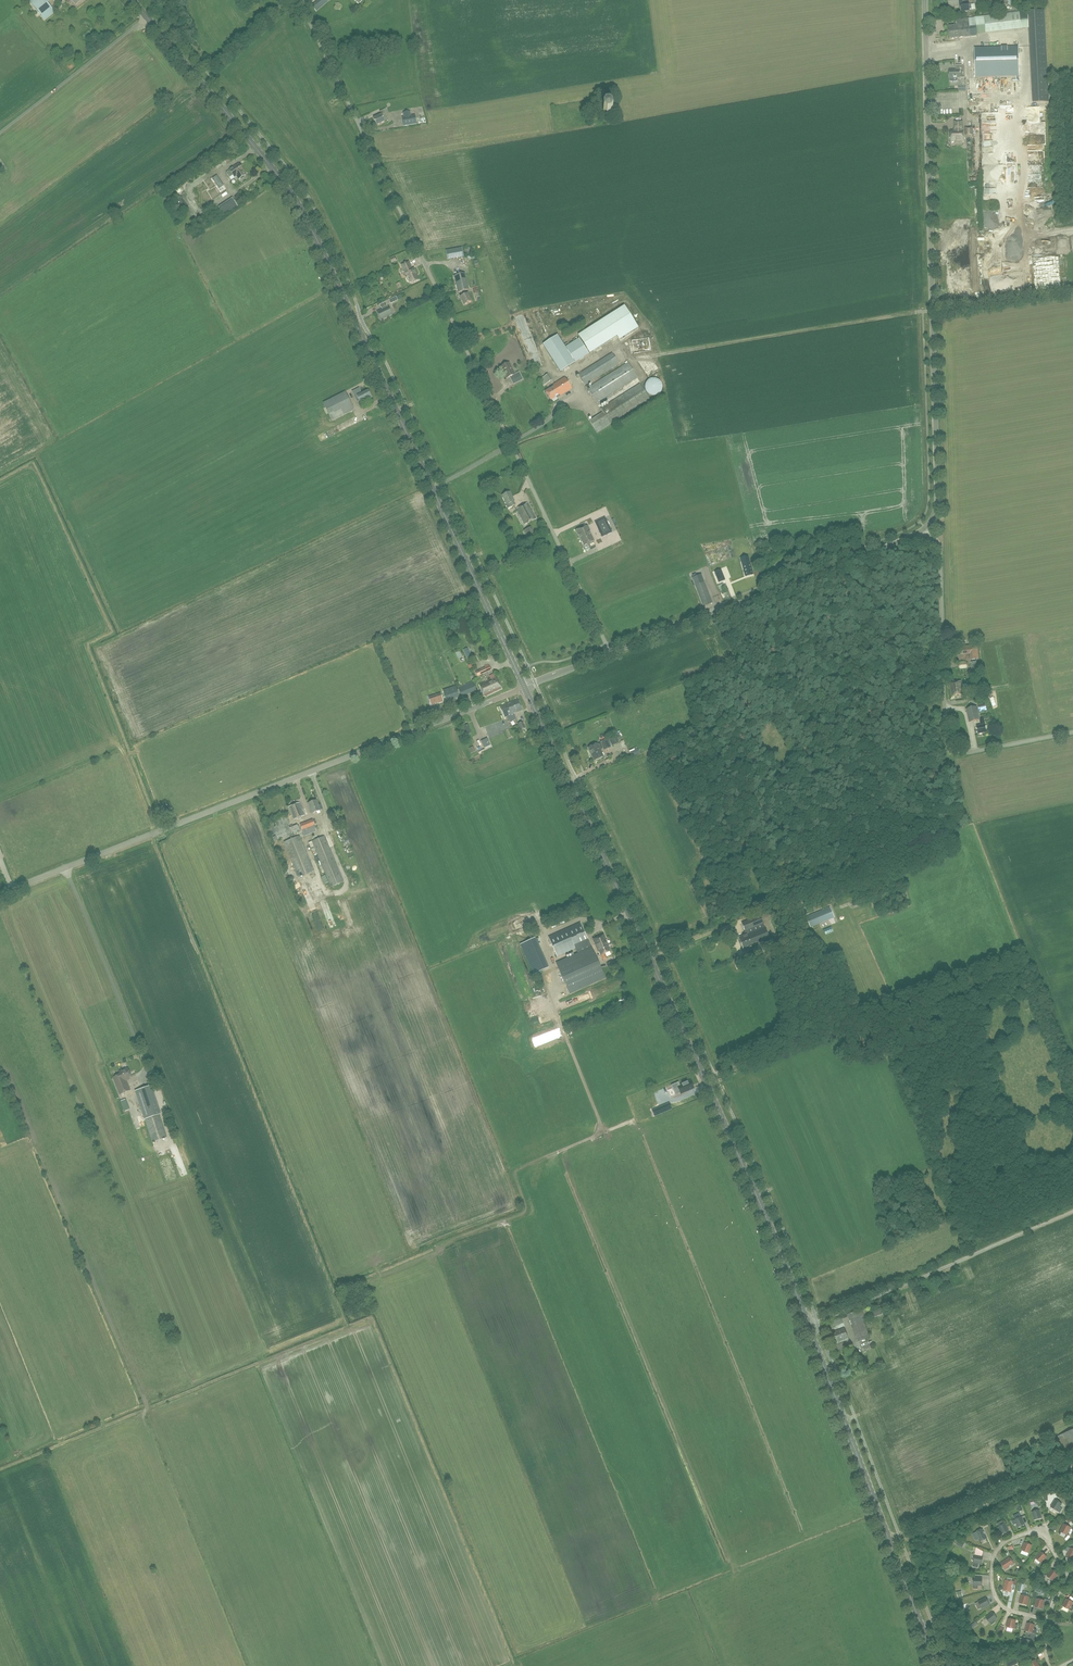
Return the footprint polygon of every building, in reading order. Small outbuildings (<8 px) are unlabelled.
[(55,11),(47,3),(50,0),(32,0),(30,2),(45,20),(55,11)] [(329,0),(318,0),(311,6),(316,11),(329,0)] [(961,12),(970,11),(969,9),(972,9),(971,4),(969,4),(968,0),(948,0),(949,7),(961,6),(961,12)] [(971,35),(973,35),(976,32),(976,31),(992,29),(1021,25),(1019,12),(988,15),(974,17),(975,18),(957,20),(958,25),(949,26),(951,39),(971,37),(971,35)] [(975,78),(1019,77),(1019,54),(1021,54),(1021,47),(1018,47),(975,48),(975,78)] [(957,70),(957,78),(960,78),(964,77),(964,65),(955,66),(956,70),(957,70)] [(387,105),(390,111),(396,107),(393,101),(387,105)] [(611,107),(609,105),(608,104),(605,105),(605,106),(603,108),(602,108),(603,112),(604,112),(606,113),(606,114),(610,114),(610,113),(612,110),(613,110),(612,106),(611,107)] [(377,125),(385,121),(383,117),(387,114),(385,109),(380,112),(382,115),(374,118),(377,125)] [(410,112),(403,113),(404,117),(402,117),(404,126),(417,124),(415,115),(411,116),(410,112)] [(962,131),(962,121),(954,122),(955,129),(955,131),(951,131),(951,141),(951,140),(956,140),(956,142),(961,142),(961,141),(963,141),(963,131),(962,131)] [(238,179),(245,175),(243,172),(244,171),(239,164),(229,170),(230,170),(226,173),(229,178),(233,175),(234,177),(236,176),(238,179)] [(411,269),(408,261),(401,264),(406,276),(406,278),(407,281),(412,283),(419,280),(413,268),(411,269)] [(458,292),(460,292),(464,290),(469,289),(465,273),(454,276),(458,292)] [(464,290),(460,292),(462,296),(460,297),(464,305),(471,301),(468,294),(466,294),(464,290)] [(387,307),(387,305),(386,302),(379,305),(381,308),(382,309),(377,312),(381,320),(392,315),(388,307),(387,307)] [(590,353),(636,324),(624,305),(578,334),(590,353)] [(588,353),(579,339),(565,346),(557,334),(543,344),(560,370),(588,353)] [(585,385),(619,364),(612,353),(578,374),(585,385)] [(515,374),(509,363),(500,367),(506,379),(512,376),(513,380),(521,376),(519,372),(515,374)] [(596,403),(637,377),(628,363),(590,388),(589,384),(586,386),(588,389),(596,403)] [(560,396),(572,388),(565,377),(553,385),(554,386),(545,392),(551,400),(556,396),(557,398),(560,396)] [(655,378),(652,378),(649,379),(647,380),(646,382),(645,385),(645,388),(646,391),(647,393),(650,395),(652,395),(655,395),(658,395),(660,393),(662,391),(662,388),(662,385),(662,382),(660,380),(658,379),(655,378)] [(597,433),(610,424),(650,399),(640,384),(600,409),(603,413),(590,421),(597,433)] [(356,399),(358,398),(360,403),(372,397),(368,389),(361,393),(359,388),(353,392),(356,399)] [(351,403),(345,392),(323,403),(332,421),(354,409),(351,403)] [(507,509),(511,507),(515,505),(514,501),(510,492),(502,495),(506,504),(505,505),(507,509)] [(525,525),(536,519),(528,503),(516,508),(525,525)] [(599,520),(595,522),(598,529),(602,537),(612,532),(605,517),(599,520)] [(528,540),(536,536),(531,526),(523,530),(528,540)] [(589,530),(587,526),(582,528),(582,527),(576,530),(578,534),(579,534),(584,545),(594,541),(588,530),(589,530)] [(743,578),(751,576),(747,561),(740,563),(743,578)] [(703,606),(712,603),(704,582),(695,585),(703,606)] [(477,676),(487,672),(491,670),(488,664),(485,666),(485,668),(476,672),(477,676)] [(485,696),(501,688),(496,677),(488,680),(488,681),(480,685),(485,696)] [(952,696),(956,695),(956,696),(957,696),(957,697),(958,697),(959,697),(959,696),(959,695),(960,695),(959,695),(963,694),(963,690),(964,690),(967,689),(968,688),(967,684),(966,684),(962,685),(961,681),(950,683),(952,696)] [(458,688),(461,696),(476,690),(472,682),(458,688)] [(456,686),(443,690),(446,701),(459,696),(456,686)] [(437,702),(437,703),(443,700),(441,694),(429,698),(431,705),(435,703),(435,702),(437,702)] [(513,712),(514,714),(523,710),(518,699),(511,702),(513,706),(512,707),(514,712),(513,712)] [(514,712),(512,707),(513,706),(511,702),(500,707),(505,718),(514,714),(513,712),(514,712)] [(980,719),(977,706),(966,709),(969,722),(980,720),(981,726),(976,726),(978,734),(987,732),(985,725),(984,718),(980,719)] [(471,732),(468,724),(462,726),(465,735),(471,732)] [(598,743),(588,748),(594,760),(603,756),(601,751),(602,751),(601,749),(603,748),(604,750),(610,747),(610,746),(619,742),(616,736),(612,737),(607,740),(606,739),(600,742),(601,743),(598,744),(598,743)] [(481,741),(485,749),(491,746),(487,738),(481,741)] [(936,778),(942,770),(937,766),(931,773),(936,778)] [(312,813),(320,810),(316,800),(308,803),(312,813)] [(294,820),(304,816),(299,803),(289,807),(294,820)] [(289,827),(288,823),(290,822),(287,814),(267,821),(274,842),(278,840),(278,839),(292,834),(293,836),(297,834),(296,831),(299,830),(297,824),(289,827)] [(305,836),(317,831),(312,819),(300,824),(305,836)] [(299,877),(314,871),(299,835),(284,842),(299,877)] [(331,886),(343,882),(324,836),(312,841),(331,886)] [(804,913),(828,903),(826,898),(802,909),(804,913)] [(719,911),(723,909),(719,899),(715,901),(719,911)] [(811,927),(834,918),(829,907),(807,917),(811,927)] [(745,940),(767,932),(760,915),(741,923),(745,932),(744,933),(745,935),(742,936),(739,937),(740,937),(739,938),(742,946),(747,944),(745,940)] [(598,963),(589,942),(580,922),(548,937),(557,957),(579,947),(581,953),(558,963),(556,964),(570,994),(605,978),(598,963)] [(747,944),(742,946),(743,950),(757,944),(758,945),(770,940),(767,932),(745,940),(747,944)] [(607,944),(608,944),(603,934),(593,938),(598,948),(607,944)] [(532,939),(520,944),(522,950),(535,944),(532,939)] [(598,948),(599,951),(601,955),(610,951),(607,944),(598,948)] [(119,1095),(130,1090),(126,1080),(129,1079),(129,1078),(131,1077),(128,1068),(119,1072),(120,1075),(113,1078),(119,1095)] [(685,1092),(693,1088),(690,1081),(677,1087),(680,1093),(682,1092),(682,1093),(685,1091),(685,1092)] [(156,1115),(152,1103),(157,1102),(152,1085),(147,1087),(135,1091),(152,1142),(166,1137),(159,1114),(156,1115)] [(654,1116),(665,1111),(663,1106),(652,1111),(654,1116)] [(868,1335),(863,1321),(866,1320),(862,1309),(847,1315),(851,1325),(858,1342),(869,1338),(873,1336),(873,1333),(868,1335)] [(833,1344),(848,1338),(844,1328),(829,1333),(833,1344)] [(1072,1448),(1072,1430),(1072,1429),(1058,1436),(1065,1452),(1072,1448)] [(1060,1513),(1062,1509),(1059,1507),(1061,1504),(1055,1500),(1051,1507),(1060,1513)] [(1034,1520),(1041,1518),(1039,1510),(1032,1512),(1034,1520)] [(1021,1517),(1019,1513),(1013,1515),(1015,1520),(1012,1521),(1013,1525),(1016,1524),(1018,1528),(1025,1525),(1021,1517)] [(1002,1534),(1008,1531),(1005,1524),(998,1527),(1002,1534)] [(1067,1535),(1070,1527),(1064,1524),(1060,1532),(1067,1535)] [(980,1542),(987,1539),(982,1529),(975,1532),(980,1542)] [(1028,1553),(1032,1545),(1025,1543),(1022,1551),(1028,1553)] [(1041,1564),(1047,1557),(1041,1551),(1035,1558),(1041,1564)] [(983,1557),(975,1555),(972,1567),(978,1568),(979,1563),(982,1564),(983,1557)] [(1005,1570),(1014,1564),(1010,1557),(1001,1563),(1005,1570)] [(1055,1583),(1058,1579),(1055,1577),(1058,1574),(1052,1570),(1047,1576),(1055,1583)] [(982,1586),(982,1578),(974,1578),(973,1589),(978,1589),(978,1585),(982,1586)] [(1013,1581),(1005,1580),(1003,1591),(1004,1591),(1009,1592),(1011,1592),(1013,1581)] [(1027,1605),(1029,1597),(1022,1595),(1020,1603),(1027,1605)] [(981,1608),(989,1604),(986,1598),(978,1602),(981,1608)] [(1042,1609),(1044,1600),(1037,1599),(1035,1607),(1042,1609)] [(1072,1609),(1072,1607),(1071,1606),(1072,1602),(1067,1599),(1063,1606),(1072,1611),(1072,1609)] [(991,1625),(995,1622),(994,1621),(997,1618),(992,1612),(986,1618),(991,1625)] [(1017,1629),(1018,1625),(1015,1624),(1015,1620),(1009,1619),(1007,1627),(1017,1629)] [(1035,1634),(1037,1629),(1033,1629),(1034,1625),(1027,1623),(1025,1631),(1035,1634)]
